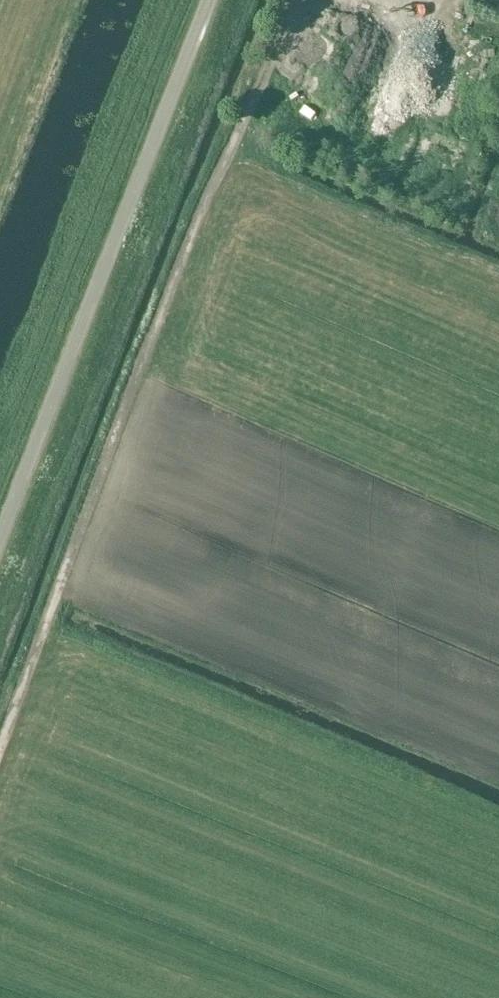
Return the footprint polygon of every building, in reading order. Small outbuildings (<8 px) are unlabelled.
[(332,29),(339,13),(329,8),(322,25),(332,29)]
